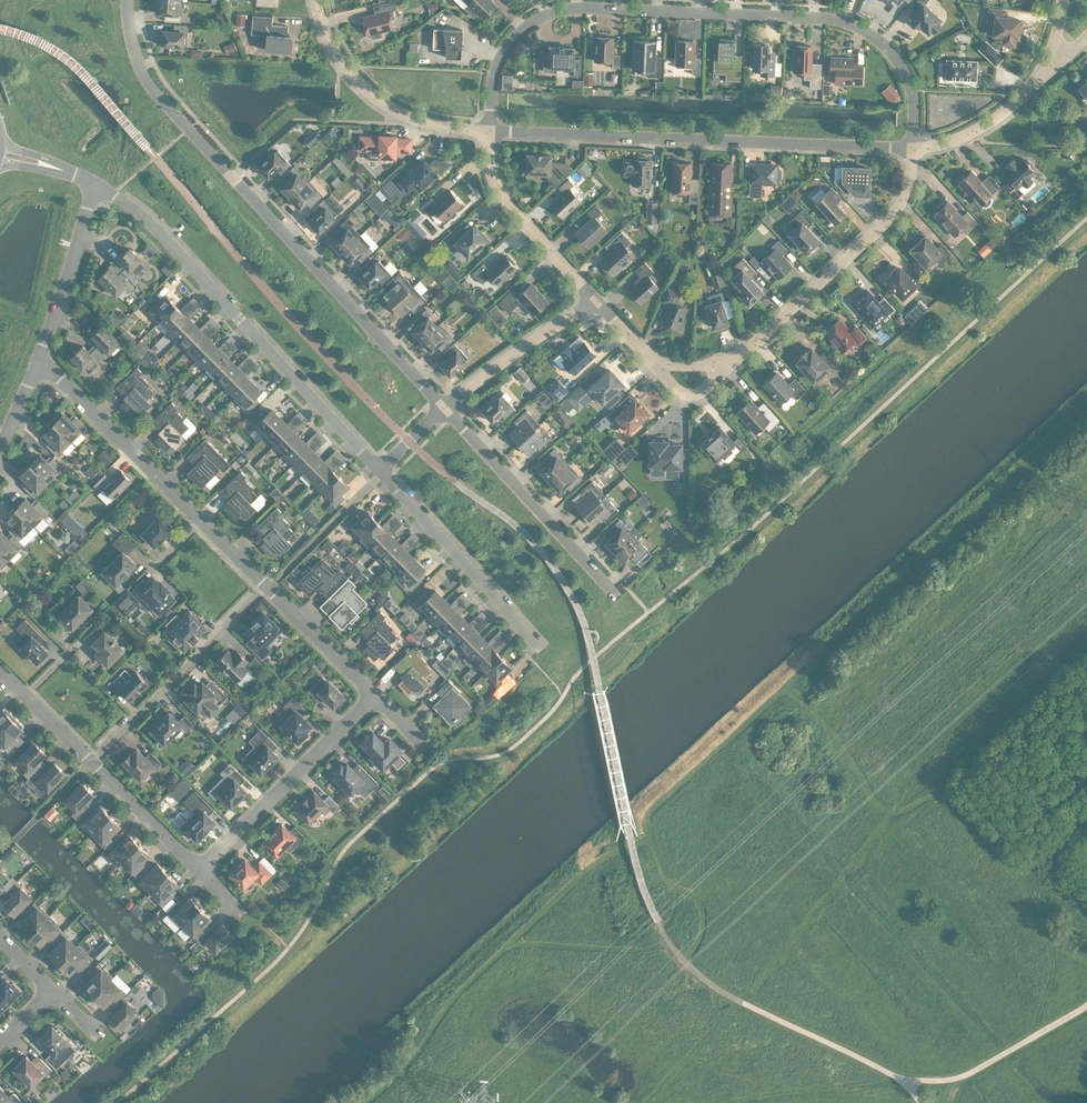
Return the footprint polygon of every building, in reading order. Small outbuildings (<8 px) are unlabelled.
[(166,0),(158,0),(157,13),(165,14),(165,21),(181,22),(182,1),(166,0)] [(469,4),(465,9),(474,17),(478,13),(483,18),(496,6),(490,0),(464,0),(469,4)] [(921,8),(912,18),(914,19),(911,22),(918,27),(920,25),(929,32),(931,29),(934,32),(940,25),(937,23),(940,20),(923,5),(928,0),(918,0),(915,3),(921,8)] [(393,11),(398,9),(397,8),(396,1),(379,5),(381,13),(363,17),(367,35),(371,34),(372,39),(382,36),(381,32),(393,29),(391,19),(395,18),(393,11)] [(437,2),(430,4),(432,12),(439,9),(437,2)] [(990,9),(988,25),(995,26),(994,35),(1000,35),(1000,39),(1003,40),(1003,42),(1013,44),(1014,37),(1018,37),(1020,20),(1005,18),(1006,11),(990,9)] [(227,18),(218,13),(214,21),(222,25),(227,18)] [(237,14),(236,26),(245,26),(245,15),(237,14)] [(253,16),(251,34),(267,35),(266,50),(291,52),(292,37),(287,36),(288,26),(272,25),(273,17),(253,16)] [(162,45),(183,46),(183,45),(187,45),(188,25),(174,24),(174,31),(163,30),(162,45)] [(433,49),(446,49),(446,48),(462,49),(463,30),(434,29),(433,49)] [(596,38),(595,61),(612,62),(612,68),(619,68),(620,55),(613,55),(614,38),(596,38)] [(635,40),(634,69),(644,70),(643,72),(647,76),(660,77),(661,57),(653,57),(654,41),(635,40)] [(692,68),(692,74),(699,75),(700,58),(693,58),(694,41),(677,41),(676,67),(692,68)] [(979,49),(996,66),(1003,58),(986,41),(979,49)] [(234,42),(224,46),(228,54),(237,50),(234,42)] [(409,43),(409,52),(418,52),(418,43),(409,43)] [(719,43),(718,55),(715,55),(715,54),(714,54),(713,73),(726,74),(725,81),(741,81),(742,60),(741,60),(741,61),(734,61),(735,43),(719,43)] [(774,62),(767,62),(768,45),(755,44),(753,69),(761,69),(761,75),(773,76),(774,62)] [(797,46),(796,57),(794,57),(793,72),(804,73),(804,79),(810,80),(810,88),(820,88),(821,64),(811,63),(812,47),(797,46)] [(549,47),(549,48),(549,57),(544,57),(544,71),(556,72),(556,67),(572,68),(572,75),(580,75),(581,56),(573,56),(574,49),(574,48),(573,48),(550,47),(549,47)] [(446,48),(446,49),(446,57),(461,58),(462,49),(446,48)] [(831,57),(830,73),(836,73),(835,83),(861,85),(862,66),(850,66),(850,58),(831,57)] [(946,60),(946,79),(976,80),(977,61),(946,60)] [(573,80),(572,88),(583,88),(583,80),(573,80)] [(772,86),(772,94),(780,94),(781,86),(772,86)] [(783,89),(783,95),(785,97),(791,96),(794,93),(786,86),(783,89)] [(893,87),(884,95),(892,103),(893,102),(896,104),(901,100),(898,97),(900,96),(893,87)] [(315,130),(304,141),(310,147),(321,136),(315,130)] [(405,139),(396,138),(397,136),(380,135),(380,138),(360,137),(360,150),(368,151),(368,159),(379,159),(379,157),(396,157),(396,152),(402,152),(404,150),(405,139)] [(276,169),(281,175),(291,165),(278,150),(275,153),(274,152),(259,166),(268,177),(276,169)] [(338,155),(333,160),(337,164),(342,159),(338,155)] [(551,156),(541,155),(541,156),(537,155),(527,155),(526,173),(550,174),(552,175),(551,176),(557,183),(572,169),(566,162),(565,163),(551,163),(551,156)] [(638,156),(638,160),(634,159),(633,163),(625,162),(624,175),(633,176),(633,185),(650,186),(651,160),(647,160),(647,157),(638,156)] [(1006,188),(1016,199),(1023,193),(1018,188),(1023,183),(1026,187),(1032,181),(1029,177),(1035,172),(1031,168),(1033,167),(1033,165),(1028,161),(1027,160),(1025,162),(1022,158),(1016,163),(1013,159),(1007,165),(1010,169),(1004,174),(1012,183),(1006,188)] [(380,189),(390,200),(410,182),(413,182),(419,189),(436,174),(437,176),(449,165),(446,162),(434,160),(429,165),(424,160),(404,179),(398,172),(380,189)] [(821,162),(821,171),(830,171),(830,162),(821,162)] [(673,163),(672,192),(676,192),(676,194),(677,195),(684,196),(686,194),(686,192),(690,193),(690,192),(698,192),(698,179),(690,179),(691,164),(673,163)] [(710,214),(729,215),(731,164),(712,163),(710,214)] [(584,164),(577,170),(583,176),(589,170),(584,164)] [(751,164),(750,196),(761,197),(762,183),(775,184),(776,181),(778,181),(781,179),(781,171),(779,168),(776,168),(776,165),(751,164)] [(281,188),(290,198),(309,181),(295,166),(283,177),(288,182),(281,188)] [(844,167),(843,178),(841,178),(835,183),(845,194),(851,189),(855,193),(868,194),(869,168),(844,167)] [(350,168),(344,173),(348,177),(354,172),(350,168)] [(989,176),(982,183),(971,171),(970,173),(970,174),(970,175),(967,178),(966,177),(958,183),(966,191),(965,195),(971,197),(973,199),(974,198),(980,205),(981,204),(982,206),(985,206),(987,206),(990,203),(990,201),(990,199),(988,197),(999,187),(989,176)] [(358,177),(352,182),(356,187),(358,186),(363,191),(367,186),(358,177)] [(581,202),(569,189),(574,185),(569,179),(559,188),(564,193),(551,204),(563,218),(581,202)] [(309,181),(290,198),(300,208),(306,202),(311,207),(323,196),(309,181)] [(815,202),(834,223),(845,213),(835,203),(840,198),(831,188),(815,202)] [(611,190),(604,197),(610,204),(617,197),(611,190)] [(430,217),(435,212),(443,221),(449,216),(450,218),(453,218),(456,215),(456,212),(455,211),(462,204),(450,191),(436,204),(431,198),(421,207),(430,217)] [(373,192),(366,199),(374,207),(381,200),(373,192)] [(791,196),(788,199),(795,208),(799,204),(791,196)] [(335,218),(334,217),(337,215),(323,200),(313,209),(317,214),(309,222),(319,232),(335,218)] [(967,212),(962,216),(948,202),(945,205),(944,203),(942,203),(937,208),(937,210),(938,211),(935,214),(952,233),(959,227),(966,234),(978,223),(967,212)] [(647,203),(646,223),(648,223),(648,226),(657,235),(658,223),(656,223),(657,203),(647,203)] [(605,230),(594,218),(600,212),(595,206),(584,216),(589,221),(577,232),(588,245),(605,230)] [(389,210),(384,215),(388,219),(393,214),(389,210)] [(807,227),(812,222),(802,211),(790,222),(795,228),(788,234),(806,252),(809,249),(810,250),(812,250),(814,250),(816,248),(816,246),(816,244),(816,243),(819,240),(807,227)] [(410,215),(403,222),(415,235),(422,229),(417,223),(410,215)] [(396,227),(393,229),(396,232),(402,225),(400,223),(401,222),(399,220),(394,225),(396,227)] [(341,253),(357,238),(348,229),(350,226),(345,221),(332,233),(337,238),(332,243),(341,253)] [(456,243),(468,256),(478,247),(480,249),(489,241),(483,235),(482,236),(479,233),(480,231),(476,226),(474,228),(473,227),(465,234),(460,229),(448,239),(454,246),(456,243)] [(405,227),(397,235),(403,241),(411,233),(405,227)] [(602,260),(614,273),(622,266),(624,267),(630,262),(628,260),(633,256),(626,247),(631,242),(621,232),(609,243),(615,249),(602,260)] [(941,244),(937,248),(925,236),(921,240),(920,238),(913,244),(914,246),(911,250),(926,267),(936,258),(941,264),(951,254),(941,244)] [(357,238),(341,253),(350,263),(357,257),(361,262),(373,251),(368,246),(366,248),(357,238)] [(991,238),(986,244),(991,250),(997,245),(991,238)] [(700,244),(699,257),(709,258),(709,244),(700,244)] [(149,245),(143,251),(150,257),(155,252),(149,245)] [(127,266),(122,271),(132,281),(137,276),(136,274),(146,264),(130,248),(120,258),(127,266)] [(424,248),(419,252),(424,257),(428,253),(424,248)] [(762,261),(778,278),(791,266),(775,249),(762,261)] [(482,284),(487,279),(490,280),(497,287),(508,277),(509,278),(514,273),(513,271),(517,268),(513,264),(514,262),(508,256),(506,257),(504,255),(488,270),(483,264),(473,273),(482,284)] [(751,278),(757,273),(753,269),(743,258),(733,267),(738,273),(732,278),(734,281),(743,291),(739,294),(749,305),(763,292),(751,278)] [(377,280),(382,285),(392,275),(379,261),(376,263),(375,262),(360,277),(369,287),(377,280)] [(678,261),(677,273),(685,273),(685,270),(689,268),(689,261),(678,261)] [(648,276),(654,272),(645,262),(635,271),(640,277),(634,283),(637,286),(631,291),(641,303),(658,287),(648,276)] [(758,265),(753,269),(757,273),(762,269),(758,265)] [(882,280),(890,289),(892,287),(902,298),(915,286),(917,288),(924,283),(912,270),(907,276),(899,267),(898,268),(897,267),(892,271),(893,273),(890,276),(888,274),(882,280)] [(132,281),(122,271),(117,275),(110,268),(100,278),(101,279),(99,281),(106,288),(108,286),(116,294),(125,286),(131,293),(138,286),(132,281)] [(445,270),(438,276),(446,285),(453,279),(445,270)] [(383,296),(392,306),(413,286),(400,272),(387,284),(392,289),(383,296)] [(711,275),(715,288),(724,285),(720,272),(711,275)] [(466,279),(461,283),(466,288),(470,284),(466,279)] [(454,281),(449,286),(455,293),(460,288),(454,281)] [(521,301),(533,315),(547,302),(531,284),(518,295),(513,290),(499,303),(508,312),(521,301)] [(413,286),(392,306),(401,315),(409,308),(414,313),(427,301),(413,286)] [(667,288),(662,301),(669,304),(661,323),(678,330),(679,328),(682,329),(685,319),(683,318),(685,313),(684,310),(685,307),(678,304),(677,301),(680,294),(667,288)] [(852,304),(871,325),(886,312),(888,315),(895,310),(883,297),(878,302),(876,302),(872,298),(873,297),(866,290),(852,304)] [(709,314),(714,328),(728,323),(721,301),(723,300),(721,294),(708,298),(710,304),(707,305),(707,307),(704,307),(707,315),(709,314)] [(152,310),(161,320),(175,305),(166,296),(159,303),(154,298),(144,308),(149,313),(152,310)] [(170,329),(171,329),(190,310),(187,307),(182,312),(175,305),(161,320),(159,323),(167,332),(170,329)] [(495,305),(487,313),(494,321),(503,313),(495,305)] [(412,331),(422,341),(440,324),(437,326),(428,317),(431,314),(426,309),(414,320),(419,325),(412,331)] [(171,329),(180,339),(194,324),(188,318),(193,313),(190,310),(171,329)] [(900,315),(896,318),(902,325),(906,322),(900,315)] [(839,319),(824,333),(830,340),(829,341),(834,347),(836,346),(842,352),(855,340),(859,344),(866,338),(854,324),(848,330),(839,319)] [(189,348),(209,329),(206,326),(201,331),(194,324),(180,339),(177,342),(186,350),(189,348)] [(440,324),(422,341),(431,351),(437,345),(442,350),(454,339),(440,324)] [(100,343),(95,348),(105,358),(110,353),(109,352),(119,342),(103,326),(93,336),(100,343)] [(189,348),(199,357),(213,343),(207,337),(211,332),(209,329),(189,348)] [(587,362),(588,362),(596,355),(584,342),(574,351),(569,346),(560,354),(565,359),(562,361),(566,365),(564,367),(569,373),(571,371),(574,374),(583,366),(587,362)] [(199,357),(208,367),(227,348),(224,345),(219,350),(213,343),(199,357)] [(466,361),(465,360),(468,358),(454,343),(444,352),(449,357),(440,365),(450,375),(466,361)] [(145,345),(140,350),(144,355),(149,350),(145,345)] [(105,358),(95,348),(90,353),(83,346),(73,356),(74,357),(72,359),(79,366),(81,364),(89,372),(99,362),(103,367),(109,361),(105,358)] [(217,376),(218,376),(232,362),(225,356),(230,351),(227,348),(208,367),(206,370),(214,379),(217,376)] [(824,351),(819,356),(812,349),(808,353),(806,351),(800,357),(802,359),(797,363),(814,381),(818,377),(820,379),(827,373),(824,371),(828,368),(830,370),(836,364),(824,351)] [(139,351),(134,356),(138,360),(143,355),(139,351)] [(145,356),(140,361),(146,368),(151,362),(145,356)] [(218,376),(227,386),(246,367),(243,364),(238,369),(232,362),(218,376)] [(137,367),(118,386),(123,392),(124,391),(127,394),(125,396),(128,399),(122,406),(131,415),(138,409),(142,414),(152,404),(147,400),(154,392),(148,386),(150,385),(142,377),(141,377),(140,376),(143,373),(137,367)] [(227,386),(236,395),(251,381),(244,375),(249,370),(246,367),(227,386)] [(520,367),(514,373),(523,383),(530,377),(520,367)] [(114,368),(107,375),(117,384),(123,377),(114,368)] [(169,369),(164,374),(169,379),(174,374),(169,369)] [(592,390),(603,402),(623,384),(609,370),(597,381),(592,375),(567,398),(575,406),(592,390)] [(763,385),(780,403),(791,393),(797,399),(806,391),(795,378),(788,385),(777,373),(763,385)] [(847,373),(843,377),(847,382),(851,378),(847,373)] [(251,381),(236,395),(246,405),(243,408),(248,413),(258,403),(253,398),(260,391),(251,381)] [(547,390),(557,401),(568,391),(558,381),(547,390)] [(183,383),(178,387),(183,391),(187,387),(183,383)] [(174,385),(168,390),(168,394),(171,397),(179,390),(174,385)] [(501,414),(505,419),(516,410),(502,395),(500,397),(499,396),(483,411),(492,421),(501,414)] [(619,405),(606,416),(612,423),(617,418),(622,423),(620,425),(626,431),(628,429),(629,430),(640,421),(641,423),(650,414),(645,408),(643,410),(640,407),(642,405),(637,400),(636,402),(635,401),(624,411),(619,405)] [(769,430),(779,420),(765,405),(761,409),(760,408),(758,408),(750,400),(737,413),(756,433),(764,425),(769,430)] [(171,402),(155,419),(152,421),(158,426),(159,426),(162,429),(159,431),(163,434),(156,440),(166,450),(172,444),(177,448),(186,439),(182,434),(189,427),(183,421),(184,419),(176,411),(176,412),(174,410),(177,407),(171,402)] [(201,402),(197,406),(201,410),(206,406),(201,402)] [(207,406),(203,411),(207,415),(211,410),(207,406)] [(258,424),(267,433),(281,419),(272,410),(265,417),(260,412),(250,422),(255,427),(258,424)] [(510,434),(519,444),(540,425),(526,410),(514,422),(518,427),(510,434)] [(61,411),(51,421),(72,442),(87,428),(76,416),(71,421),(61,411)] [(568,417),(564,421),(570,428),(574,424),(568,417)] [(265,437),(274,446),(296,424),(293,421),(288,426),(281,419),(267,433),(267,434),(265,437)] [(72,442),(51,421),(42,431),(51,441),(47,445),(58,457),(72,442)] [(278,444),(286,452),(300,438),(294,432),(299,427),(296,424),(274,446),(275,447),(278,444)] [(540,425),(519,444),(528,453),(536,446),(540,451),(553,439),(540,425)] [(740,449),(746,443),(737,434),(731,439),(721,427),(720,426),(719,427),(720,427),(701,444),(700,445),(701,445),(716,461),(721,456),(724,459),(732,451),(729,448),(735,443),(740,449)] [(214,427),(208,433),(213,438),(219,432),(214,427)] [(293,465),(296,462),(295,462),(315,443),(312,440),(307,445),(300,438),(286,452),(283,455),(293,465)] [(616,438),(602,451),(612,461),(626,448),(616,438)] [(229,465),(205,440),(188,457),(197,465),(189,473),(201,486),(220,467),(223,470),(229,465)] [(650,464),(664,464),(664,467),(666,467),(666,478),(678,478),(678,467),(681,467),(681,463),(688,463),(688,449),(680,449),(681,445),(667,445),(667,442),(664,442),(664,440),(654,440),(654,442),(650,442),(650,464)] [(295,462),(296,462),(305,471),(319,457),(313,451),(318,446),(315,443),(295,462)] [(107,447),(97,457),(106,466),(116,456),(107,447)] [(541,471),(550,481),(568,464),(554,449),(542,460),(547,465),(541,471)] [(623,454),(619,457),(625,464),(629,460),(623,454)] [(40,455),(30,465),(47,481),(56,472),(58,473),(63,468),(52,458),(48,463),(40,455)] [(241,455),(237,459),(241,464),(246,459),(241,455)] [(305,471),(314,480),(314,481),(333,462),(330,459),(325,463),(319,457),(305,471)] [(248,462),(243,468),(251,475),(256,470),(248,462)] [(321,493),(324,490),(338,476),(331,469),(336,465),(333,462),(314,481),(314,480),(311,483),(321,493)] [(609,462),(604,467),(607,470),(612,470),(614,468),(609,462)] [(568,464),(550,481),(559,491),(566,485),(570,490),(582,479),(568,464)] [(47,481),(30,465),(21,474),(28,482),(23,487),(33,497),(38,492),(37,491),(47,481)] [(92,465),(85,472),(92,479),(99,472),(92,465)] [(131,481),(120,470),(110,480),(105,475),(94,485),(100,491),(103,488),(114,498),(131,481)] [(241,471),(221,490),(227,496),(228,495),(231,498),(228,500),(232,503),(225,509),(235,519),(241,513),(246,517),(255,508),(250,503),(258,496),(252,490),(253,488),(245,480),(245,481),(243,479),(246,477),(241,471)] [(324,490),(333,500),(330,503),(331,503),(335,507),(335,508),(345,498),(340,493),(348,486),(338,476),(324,490)] [(575,505),(584,515),(605,496),(592,481),(579,493),(583,498),(575,505)] [(633,489),(628,493),(633,498),(637,494),(633,489)] [(70,494),(66,499),(71,503),(76,499),(70,494)] [(642,494),(636,500),(639,503),(646,498),(642,494)] [(605,496),(584,515),(593,525),(601,517),(606,522),(619,510),(610,501),(605,506),(600,501),(605,496)] [(701,496),(697,499),(704,507),(708,504),(701,496)] [(26,499),(16,508),(32,525),(34,527),(49,513),(38,501),(33,506),(26,499)] [(64,499),(58,505),(64,510),(69,505),(64,499)] [(331,503),(326,508),(330,513),(335,507),(331,503)] [(277,507),(257,526),(263,532),(264,531),(267,534),(264,536),(268,539),(261,546),(271,555),(277,549),(282,554),(291,544),(287,540),(294,532),(288,526),(289,525),(281,517),(279,516),(282,513),(277,507)] [(307,507),(302,512),(314,523),(319,519),(307,507)] [(9,530),(13,535),(13,534),(19,540),(24,536),(22,534),(32,525),(16,508),(6,518),(14,526),(9,530)] [(360,538),(362,535),(377,521),(367,512),(360,519),(355,514),(345,524),(360,538)] [(68,513),(61,520),(66,525),(73,518),(68,513)] [(158,517),(146,529),(141,524),(132,533),(142,543),(146,538),(154,546),(159,541),(159,542),(164,537),(173,528),(166,521),(164,522),(158,517)] [(606,542),(615,552),(633,535),(620,520),(608,531),(612,536),(606,542)] [(362,535),(372,545),(391,526),(388,523),(383,528),(377,521),(362,535)] [(312,525),(306,531),(310,536),(316,530),(312,525)] [(81,526),(74,534),(80,540),(87,533),(81,526)] [(369,548),(378,557),(395,540),(389,534),(394,529),(391,526),(372,545),(369,548)] [(674,528),(667,535),(673,541),(672,541),(675,544),(683,536),(680,533),(679,534),(674,528)] [(0,533),(0,550),(7,558),(9,560),(19,550),(18,549),(23,545),(19,540),(13,534),(13,535),(8,539),(1,532),(0,533)] [(126,554),(134,545),(123,533),(114,543),(122,551),(102,571),(116,584),(123,577),(124,577),(129,572),(128,572),(136,564),(126,554)] [(633,535),(615,552),(624,562),(631,556),(635,561),(647,550),(633,535)] [(388,567),(391,564),(410,545),(407,542),(402,547),(395,540),(378,557),(388,567)] [(342,542),(337,546),(343,553),(348,548),(342,542)] [(391,564),(400,573),(414,559),(408,553),(413,548),(410,545),(391,564)] [(351,551),(347,556),(353,563),(358,558),(351,551)] [(335,572),(322,559),(313,567),(315,569),(313,571),(309,567),(303,573),(305,575),(298,583),(310,594),(318,586),(321,589),(321,590),(326,595),(345,576),(340,571),(335,575),(334,573),(335,572)] [(414,559),(400,573),(409,583),(407,586),(412,591),(422,581),(417,576),(424,569),(414,559)] [(358,560),(354,564),(360,569),(364,565),(358,560)] [(349,562),(345,567),(350,573),(355,568),(349,562)] [(368,568),(363,573),(368,578),(373,573),(368,568)] [(357,569),(353,574),(359,580),(364,576),(357,569)] [(115,604),(125,614),(139,601),(141,603),(140,604),(147,611),(153,605),(160,612),(166,606),(168,607),(176,600),(168,592),(167,591),(168,590),(166,588),(165,589),(162,586),(163,585),(161,583),(160,584),(153,577),(139,591),(139,592),(134,597),(128,591),(115,604)] [(87,597),(93,591),(82,580),(76,586),(83,593),(79,596),(60,615),(72,627),(91,609),(83,600),(87,596),(87,597)] [(348,580),(329,598),(335,604),(336,603),(339,606),(330,615),(342,627),(349,619),(352,622),(358,615),(354,612),(356,610),(357,612),(366,603),(352,590),(351,591),(350,589),(354,585),(348,580)] [(119,583),(114,588),(121,594),(126,589),(119,583)] [(421,605),(430,614),(430,615),(445,600),(435,591),(428,598),(423,593),(413,603),(418,608),(421,605)] [(427,617),(437,627),(459,605),(456,602),(451,607),(445,600),(430,615),(430,614),(427,617)] [(104,601),(99,606),(102,610),(107,605),(104,601)] [(398,605),(391,611),(394,614),(401,608),(398,605)] [(447,637),(449,634),(449,633),(463,619),(457,613),(462,608),(459,605),(437,627),(447,637)] [(116,613),(109,607),(101,615),(108,622),(116,613)] [(176,613),(165,624),(167,627),(162,632),(181,651),(205,627),(189,611),(182,619),(176,613)] [(380,611),(361,630),(366,636),(367,635),(370,638),(368,640),(371,643),(365,650),(374,659),(380,653),(385,658),(395,648),(390,643),(397,636),(391,630),(393,628),(385,620),(384,621),(383,619),(386,617),(380,611)] [(249,645),(263,659),(272,649),(263,640),(271,633),(275,637),(285,627),(275,618),(272,621),(264,613),(258,620),(257,620),(253,624),(253,625),(246,631),(254,639),(249,645)] [(43,638),(25,619),(16,628),(27,639),(21,646),(37,663),(48,652),(39,642),(43,638)] [(449,634),(458,643),(459,643),(478,624),(475,621),(470,626),(463,619),(449,633),(449,634)] [(412,620),(407,625),(412,630),(418,625),(412,620)] [(101,624),(86,639),(98,652),(97,653),(108,664),(123,650),(115,642),(115,641),(114,639),(113,640),(107,634),(109,632),(101,624)] [(465,655),(468,653),(468,652),(482,638),(476,632),(481,627),(478,624),(459,643),(458,643),(455,645),(465,655)] [(148,629),(142,634),(145,637),(151,632),(148,629)] [(410,632),(405,637),(412,644),(417,639),(410,632)] [(423,632),(418,638),(422,642),(427,636),(423,632)] [(468,652),(468,653),(477,662),(497,643),(494,640),(489,644),(482,638),(468,652)] [(477,662),(487,671),(501,657),(495,650),(500,646),(497,643),(477,662)] [(414,646),(395,665),(401,670),(402,670),(405,672),(402,675),(405,678),(399,684),(409,694),(415,688),(420,692),(429,683),(425,678),(432,671),(426,665),(427,663),(419,655),(419,656),(417,654),(420,651),(414,646)] [(224,669),(222,671),(227,676),(229,674),(236,681),(247,670),(243,666),(247,661),(239,653),(235,658),(227,650),(216,661),(224,669)] [(440,652),(436,656),(441,660),(445,656),(440,652)] [(311,655),(306,660),(312,666),(317,661),(311,655)] [(448,655),(441,661),(450,669),(460,659),(456,656),(453,660),(448,655)] [(249,662),(258,672),(264,666),(254,657),(249,662)] [(501,657),(487,671),(496,681),(494,684),(499,689),(508,679),(504,674),(511,667),(501,657)] [(118,688),(131,701),(148,684),(135,671),(131,675),(125,669),(120,674),(126,680),(118,688)] [(319,701),(324,697),(333,706),(336,704),(337,706),(343,700),(341,698),(344,696),(329,681),(328,683),(323,677),(309,691),(319,701)] [(460,692),(449,680),(439,690),(445,696),(435,706),(444,715),(442,716),(449,724),(451,722),(452,723),(469,706),(457,694),(460,692)] [(198,686),(194,683),(187,691),(188,692),(181,699),(190,707),(192,705),(198,711),(202,707),(210,714),(218,707),(217,706),(227,697),(213,683),(209,688),(202,681),(198,686)] [(307,711),(295,699),(286,709),(292,715),(282,725),(283,727),(281,729),(287,734),(289,732),(298,741),(300,740),(301,741),(307,736),(305,734),(307,733),(305,731),(310,725),(302,717),(307,711)] [(480,702),(474,709),(480,715),(486,708),(480,702)] [(239,704),(232,711),(240,719),(247,712),(239,704)] [(14,716),(5,707),(0,711),(0,731),(14,716)] [(156,738),(158,736),(165,743),(181,726),(187,732),(194,725),(184,715),(178,722),(169,713),(158,724),(156,722),(148,730),(156,738)] [(0,731),(0,744),(8,752),(19,741),(14,736),(24,726),(14,716),(0,731)] [(374,754),(371,756),(383,768),(390,762),(398,771),(408,761),(399,752),(401,751),(389,739),(384,744),(373,733),(362,743),(374,754)] [(278,746),(268,736),(262,741),(267,746),(259,753),(257,752),(251,758),(252,760),(250,763),(261,774),(279,756),(273,751),(278,746)] [(23,774),(28,778),(29,779),(42,765),(37,760),(44,753),(34,743),(16,761),(26,771),(23,774)] [(153,767),(155,769),(161,763),(150,752),(145,758),(137,750),(131,756),(129,754),(123,761),(132,769),(129,772),(136,779),(139,776),(141,779),(153,767)] [(419,758),(415,763),(421,768),(425,764),(419,758)] [(29,779),(28,778),(26,781),(33,788),(39,781),(48,789),(56,781),(58,783),(65,776),(63,774),(64,773),(54,763),(47,770),(42,765),(29,779)] [(334,776),(338,780),(337,782),(343,789),(345,787),(351,793),(361,783),(370,792),(378,784),(358,764),(353,769),(347,764),(344,767),(341,764),(335,770),(338,773),(334,776)] [(219,794),(231,807),(247,791),(240,784),(245,779),(234,769),(225,778),(230,783),(219,794)] [(13,783),(8,788),(13,793),(18,788),(13,783)] [(77,820),(78,819),(88,809),(92,804),(87,799),(92,794),(82,784),(81,785),(80,783),(72,790),(74,792),(66,800),(76,810),(72,814),(77,820)] [(23,784),(18,788),(23,793),(28,789),(23,784)] [(180,784),(175,789),(182,796),(187,791),(180,784)] [(382,787),(378,791),(387,799),(391,795),(382,787)] [(195,813),(179,828),(189,838),(192,834),(197,839),(205,831),(205,832),(210,827),(215,821),(208,815),(214,810),(195,791),(184,802),(195,813)] [(296,810),(309,823),(322,811),(325,814),(330,809),(333,812),(339,806),(329,796),(323,801),(314,792),(302,803),(300,802),(296,806),(297,809),(296,810)] [(81,825),(91,834),(110,816),(100,806),(92,813),(88,809),(78,819),(82,823),(81,825)] [(49,809),(44,814),(51,820),(55,815),(49,809)] [(105,849),(106,848),(116,837),(112,833),(119,825),(110,816),(91,834),(105,849)] [(264,842),(276,855),(290,841),(295,846),(305,837),(294,827),(289,832),(282,824),(275,830),(270,836),(264,842)] [(112,851),(122,861),(138,844),(129,835),(121,842),(116,837),(106,848),(111,852),(112,851)] [(130,872),(135,876),(145,866),(141,862),(148,854),(138,844),(122,861),(132,870),(130,872)] [(11,847),(8,850),(13,856),(17,852),(11,847)] [(254,876),(262,883),(271,874),(259,862),(253,868),(245,860),(231,874),(238,881),(237,883),(244,890),(251,883),(249,881),(254,876)] [(149,892),(151,890),(167,873),(157,864),(150,871),(145,866),(135,876),(140,881),(139,882),(149,892)] [(7,891),(17,881),(12,876),(10,877),(0,867),(0,868),(0,888),(2,886),(7,891)] [(151,890),(160,899),(158,902),(163,907),(174,895),(169,891),(177,883),(167,873),(151,890)] [(283,880),(279,885),(286,892),(291,887),(284,880),(283,880)] [(17,881),(7,891),(12,896),(4,904),(14,914),(30,897),(21,888),(22,886),(17,881)] [(181,927),(200,908),(203,906),(193,896),(183,906),(178,901),(167,912),(181,927)] [(21,924),(31,934),(50,915),(40,905),(39,906),(34,901),(24,912),(29,917),(21,924)] [(136,904),(130,910),(137,917),(143,911),(136,904)] [(197,941),(197,940),(207,930),(202,925),(210,918),(200,908),(181,927),(191,937),(192,936),(197,941)] [(48,936),(53,941),(63,931),(58,926),(59,925),(50,915),(31,934),(40,944),(48,936)] [(91,919),(85,925),(90,930),(96,924),(91,919)] [(197,940),(202,945),(207,941),(216,951),(224,942),(226,944),(233,937),(231,935),(233,934),(223,924),(215,932),(210,926),(207,930),(197,940)] [(50,953),(59,963),(60,963),(76,946),(67,937),(68,936),(63,931),(53,941),(57,946),(50,953)] [(106,939),(92,953),(99,959),(112,946),(106,939)] [(60,963),(59,963),(57,965),(67,975),(77,965),(82,970),(93,959),(78,944),(76,946),(60,963)] [(85,986),(94,995),(110,979),(113,977),(103,967),(102,968),(97,963),(87,973),(92,978),(85,986)] [(111,998),(116,1002),(123,996),(126,993),(121,988),(120,989),(110,979),(94,995),(104,1005),(111,998)] [(9,1005),(8,1004),(13,998),(14,999),(21,992),(12,983),(11,985),(6,980),(0,985),(0,1013),(9,1005)] [(135,983),(127,992),(129,993),(132,991),(135,994),(140,988),(135,983)] [(116,1002),(113,1005),(118,1011),(110,1018),(120,1028),(121,1027),(123,1029),(130,1022),(129,1020),(137,1012),(127,1003),(129,1001),(123,996),(116,1002)] [(52,1026),(47,1031),(45,1029),(39,1035),(41,1037),(39,1039),(51,1050),(50,1051),(52,1053),(47,1059),(56,1068),(67,1058),(61,1053),(64,1050),(62,1049),(69,1042),(62,1036),(64,1034),(58,1028),(56,1030),(52,1026)] [(14,1069),(31,1086),(43,1074),(46,1076),(52,1070),(39,1058),(35,1062),(32,1062),(26,1056),(14,1069)] [(65,1069),(60,1074),(66,1080),(71,1075),(65,1069)] [(58,1074),(53,1079),(57,1083),(62,1078),(58,1074)] [(22,1101),(13,1093),(8,1097),(0,1089),(0,1102),(20,1102),(22,1101)]
